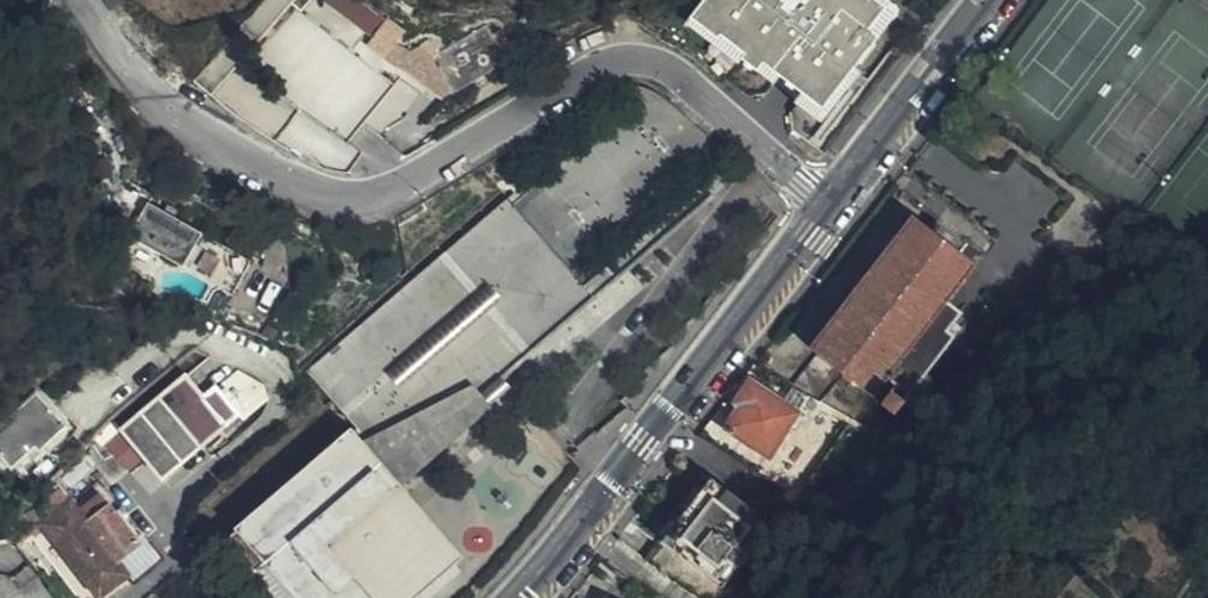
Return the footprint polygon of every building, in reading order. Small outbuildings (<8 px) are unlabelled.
[(787,0),(745,0),(730,19),(754,39),(787,0)] [(880,0),(808,0),(802,8),(817,22),(858,52),(891,9),(880,0)] [(430,62),(423,66),(444,102),(508,64),(487,28),(447,52),(430,62)] [(424,52),(430,62),(447,52),(441,42),(424,52)] [(377,105),(394,75),(361,58),(349,79),(320,63),(301,98),(321,109),(317,116),(346,132),(351,123),(334,113),(341,101),(356,109),(363,97),(377,105)] [(131,190),(127,198),(153,211),(157,203),(131,190)] [(236,297),(253,263),(203,237),(153,211),(127,198),(108,235),(114,254),(118,256),(126,241),(185,272),(236,297)] [(308,372),(345,415),(401,367),(483,297),(489,290),(500,302),(556,255),(508,200),(308,372)] [(959,314),(947,305),(974,270),(910,219),(806,348),(817,357),(793,388),(819,403),(841,375),(871,399),(886,382),(894,390),(880,406),(891,414),(953,337),(946,332),(959,314)] [(357,429),(354,431),(400,485),(403,482),(395,473),(398,471),(427,446),(434,456),(468,427),(461,418),(478,404),(493,392),(485,383),(589,294),(556,255),(500,302),(411,378),(401,367),(345,415),(357,429)] [(525,349),(485,383),(493,392),(533,357),(525,349)] [(161,478),(235,414),(195,368),(108,443),(119,457),(133,445),(161,478)] [(765,452),(793,408),(749,380),(734,402),(737,404),(723,425),(765,452)] [(35,393),(0,427),(0,456),(11,468),(33,447),(39,452),(66,426),(35,393)] [(230,537),(273,597),(373,597),(362,584),(367,579),(369,582),(371,584),(374,587),(379,590),(385,592),(391,594),(401,595),(409,594),(414,591),(420,589),(423,587),(427,584),(429,581),(432,578),(434,575),(436,571),(438,565),(439,561),(440,553),(439,545),(438,542),(436,536),(434,532),(432,529),(430,525),(427,523),(424,520),(417,516),(413,514),(407,513),(403,512),(399,512),(393,512),(389,513),(385,514),(381,501),(400,485),(354,431),(230,537)] [(434,456),(427,446),(398,471),(395,473),(403,482),(434,456)] [(84,477),(73,465),(58,477),(68,489),(84,477)] [(693,597),(708,597),(766,524),(707,480),(643,562),(693,597)] [(400,485),(381,501),(385,514),(389,513),(393,512),(399,512),(403,512),(407,513),(413,514),(417,516),(424,520),(427,523),(430,525),(432,529),(434,532),(436,536),(438,542),(439,545),(440,553),(439,561),(438,565),(436,571),(434,575),(432,578),(429,581),(427,584),(423,587),(420,589),(414,591),(409,594),(401,595),(391,594),(385,592),(379,590),(374,587),(371,584),(369,582),(367,579),(362,584),(373,597),(417,597),(463,559),(400,485)] [(79,513),(118,560),(136,545),(134,541),(111,512),(99,498),(79,513)] [(40,525),(41,526),(99,597),(101,597),(129,575),(118,560),(79,513),(70,501),(42,524),(40,525)] [(119,505),(111,512),(134,541),(142,534),(119,505)] [(40,525),(42,524),(33,513),(8,534),(17,545),(41,526),(40,525)]
